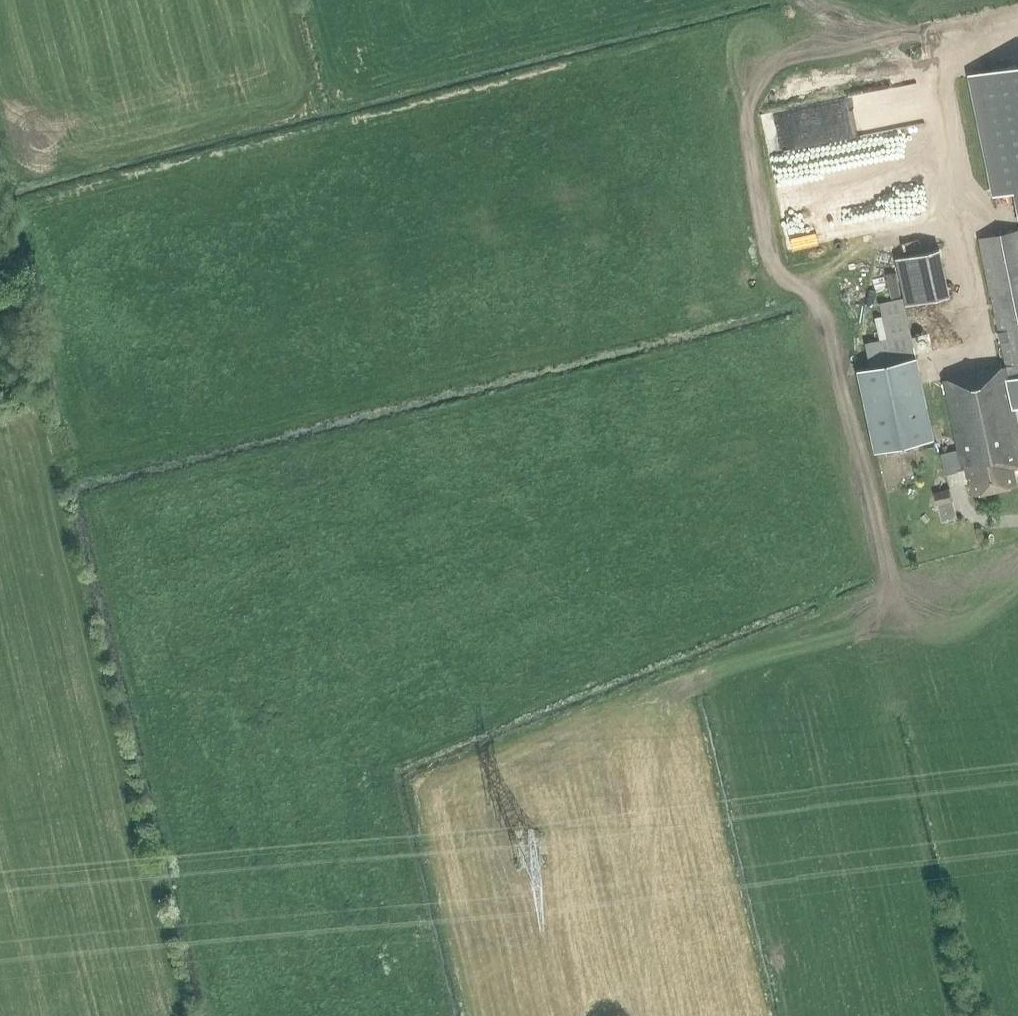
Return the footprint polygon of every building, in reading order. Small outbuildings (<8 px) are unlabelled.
[(973,74),(997,193),(1017,189),(1017,65),(973,74)] [(978,238),(1005,365),(943,379),(964,478),(970,478),(973,493),(1017,485),(1017,482),(1015,468),(1017,467),(1017,230),(978,238)] [(939,248),(895,258),(905,304),(949,295),(939,248)] [(916,356),(870,365),(871,367),(858,370),(876,451),(934,438),(916,357),(916,356)] [(952,535),(942,486),(909,493),(913,508),(908,509),(912,527),(916,526),(920,542),(952,535)]
